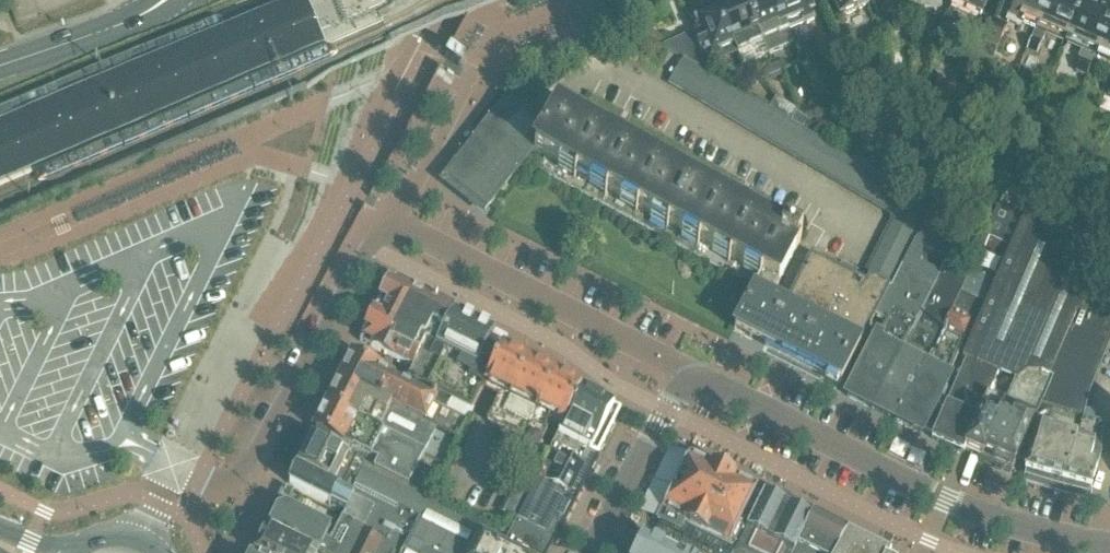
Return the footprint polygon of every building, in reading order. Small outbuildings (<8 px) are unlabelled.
[(746,2),(768,55),(784,49),(794,45),(775,0),(751,0),(746,2)] [(794,45),(795,45),(789,31),(802,25),(803,28),(816,22),(813,15),(812,15),(806,0),(775,0),(794,45)] [(840,18),(868,6),(865,0),(832,0),(840,18)] [(952,5),(980,17),(987,0),(954,0),(952,5)] [(1005,22),(1020,28),(1023,20),(1036,26),(1037,27),(1048,0),(1016,0),(1010,15),(1008,14),(1005,22)] [(1026,52),(1037,56),(1047,31),(1067,40),(1083,2),(1079,0),(1048,0),(1037,27),(1036,26),(1026,52)] [(746,2),(721,13),(743,65),(744,66),(768,55),(746,2)] [(1067,40),(1082,46),(1077,60),(1080,61),(1075,74),(1087,78),(1096,52),(1097,53),(1109,24),(1109,14),(1083,2),(1067,40)] [(695,34),(692,35),(679,41),(687,61),(699,56),(700,59),(705,57),(707,63),(721,57),(721,54),(734,48),(738,55),(743,66),(744,66),(743,65),(721,13),(695,23),(696,27),(693,29),(695,34)] [(982,48),(983,48),(980,57),(992,63),(1008,26),(994,20),(982,48)] [(1097,53),(1109,58),(1109,24),(1097,53)] [(833,36),(843,60),(857,54),(846,30),(833,36)] [(843,60),(833,36),(817,43),(828,67),(843,60)] [(222,47),(100,99),(108,120),(230,67),(222,47)] [(448,52),(445,57),(459,65),(461,59),(464,55),(451,47),(448,52)] [(771,62),(776,74),(783,71),(784,76),(786,75),(779,59),(771,62)] [(776,74),(771,62),(764,66),(771,81),(784,76),(783,71),(776,74)] [(696,70),(684,63),(670,86),(682,93),(696,70)] [(694,100),(708,77),(696,70),(682,93),(694,100)] [(706,107),(720,84),(708,77),(694,100),(706,107)] [(732,91),(720,84),(706,107),(718,114),(732,91)] [(732,91),(718,114),(730,121),(744,98),(732,91)] [(481,133),(442,181),(469,203),(471,201),(485,212),(490,206),(532,154),(551,118),(552,117),(531,106),(511,96),(481,133)] [(744,98),(730,121),(742,128),(755,105),(744,98)] [(776,99),(768,110),(780,117),(789,122),(795,113),(796,114),(797,111),(776,99)] [(755,105),(742,128),(754,135),(767,112),(755,105)] [(767,112),(754,135),(766,142),(780,117),(768,110),(767,112)] [(795,113),(789,122),(792,124),(803,130),(809,122),(796,114),(795,113)] [(780,117),(766,142),(778,149),(792,124),(789,122),(780,117)] [(551,118),(532,154),(544,160),(538,172),(757,287),(754,293),(770,301),(771,299),(801,242),(784,233),(781,239),(556,121),(551,118)] [(792,124),(778,149),(789,156),(803,133),(802,132),(803,130),(792,124)] [(803,133),(789,156),(801,163),(815,140),(803,133)] [(815,140),(801,163),(813,170),(827,147),(815,140)] [(827,147),(813,170),(825,177),(839,154),(827,147)] [(839,154),(825,177),(837,184),(851,161),(839,154)] [(851,161),(837,184),(849,191),(863,168),(851,161)] [(863,168),(849,191),(861,198),(874,175),(863,168)] [(874,175),(861,198),(873,205),(886,182),(874,175)] [(886,182),(873,205),(882,210),(898,189),(886,182)] [(898,189),(882,210),(885,212),(893,217),(911,196),(898,189)] [(911,196),(893,217),(897,219),(893,226),(919,233),(929,211),(931,208),(911,196)] [(963,360),(967,362),(932,441),(963,455),(965,451),(985,406),(989,397),(1000,373),(1014,380),(1012,386),(1017,382),(1026,374),(1039,373),(1030,394),(1043,400),(1053,377),(1051,376),(1084,300),(1083,299),(1103,251),(1095,247),(1103,229),(1066,214),(1058,231),(1024,216),(1023,218),(999,207),(980,247),(1006,259),(963,360)] [(851,391),(848,397),(872,410),(899,356),(901,357),(937,284),(936,284),(940,274),(920,264),(926,250),(948,261),(964,229),(931,212),(929,211),(919,233),(910,250),(904,263),(898,275),(892,288),(890,287),(877,314),(875,318),(886,324),(851,391)] [(893,226),(887,238),(910,250),(919,233),(893,226)] [(887,238),(881,251),(904,263),(910,250),(887,238)] [(881,251),(875,263),(898,275),(904,263),(881,251)] [(752,292),(733,328),(758,342),(840,385),(875,318),(877,314),(890,287),(869,275),(865,283),(811,256),(798,283),(785,307),(778,303),(771,299),(770,301),(754,293),(752,292)] [(875,263),(869,275),(890,287),(892,288),(898,275),(875,263)] [(899,356),(872,410),(896,422),(924,369),(944,332),(943,331),(952,313),(954,313),(962,296),(972,275),(971,274),(948,263),(937,284),(901,357),(899,356)] [(393,280),(375,315),(491,372),(502,350),(508,338),(393,280)] [(924,369),(896,422),(920,435),(949,381),(974,324),(983,305),(962,296),(954,313),(952,313),(943,331),(944,332),(924,369)] [(1026,477),(1062,488),(1063,489),(1083,418),(1090,394),(1109,344),(1109,309),(1084,300),(1051,376),(1053,377),(1043,400),(1035,417),(1044,420),(1035,451),(1031,450),(1025,473),(1026,473),(1025,477),(1026,477)] [(375,315),(361,342),(412,369),(407,378),(452,401),(455,402),(472,411),(485,384),(491,372),(375,315)] [(491,372),(485,384),(500,392),(486,421),(521,439),(554,376),(557,371),(530,357),(527,362),(516,357),(502,350),(491,372)] [(353,356),(341,381),(388,404),(388,406),(458,441),(458,440),(474,412),(472,411),(455,402),(452,401),(448,408),(437,402),(376,371),(377,368),(353,356)] [(989,397),(985,406),(965,451),(1013,471),(1035,418),(1035,417),(1043,400),(1030,394),(1039,373),(1026,374),(1017,382),(1012,386),(1005,404),(989,397)] [(521,439),(517,448),(531,456),(536,454),(547,432),(545,428),(549,420),(561,427),(580,390),(580,388),(554,376),(521,439)] [(341,381),(328,406),(375,431),(376,429),(424,454),(432,439),(452,449),(453,450),(458,441),(388,406),(388,404),(341,381)] [(503,546),(517,552),(545,552),(569,505),(595,452),(596,453),(618,409),(613,406),(580,390),(561,427),(539,472),(526,466),(518,483),(530,490),(503,546)] [(328,406),(315,431),(377,462),(373,470),(407,487),(426,497),(438,474),(418,464),(424,454),(376,429),(375,431),(328,406)] [(1083,418),(1063,489),(1089,494),(1090,491),(1091,491),(1097,470),(1101,455),(1103,423),(1083,418)] [(312,440),(296,470),(358,501),(374,509),(413,527),(428,498),(426,497),(407,487),(373,470),(312,440)] [(651,539),(680,552),(734,552),(735,551),(728,547),(757,488),(729,474),(730,473),(718,467),(717,467),(688,453),(655,520),(658,521),(654,528),(656,529),(651,539)] [(296,470),(289,484),(332,505),(336,499),(349,505),(348,508),(353,510),(358,501),(296,470)] [(765,491),(735,551),(734,552),(793,552),(813,515),(765,491)] [(480,534),(483,527),(428,499),(428,498),(413,527),(401,552),(470,552),(480,534)] [(268,526),(269,527),(320,552),(353,552),(366,526),(343,516),(330,542),(325,540),(331,529),(298,512),(299,510),(281,501),(277,510),(268,526)] [(413,527),(374,509),(366,526),(353,552),(401,552),(413,527)] [(813,515),(793,552),(833,552),(844,531),(813,515)] [(269,527),(256,552),(320,552),(269,527)] [(852,535),(849,534),(844,531),(833,552),(888,552),(852,535)] [(470,552),(517,552),(503,546),(480,534),(470,552)] [(643,538),(635,552),(672,552),(643,538)]
